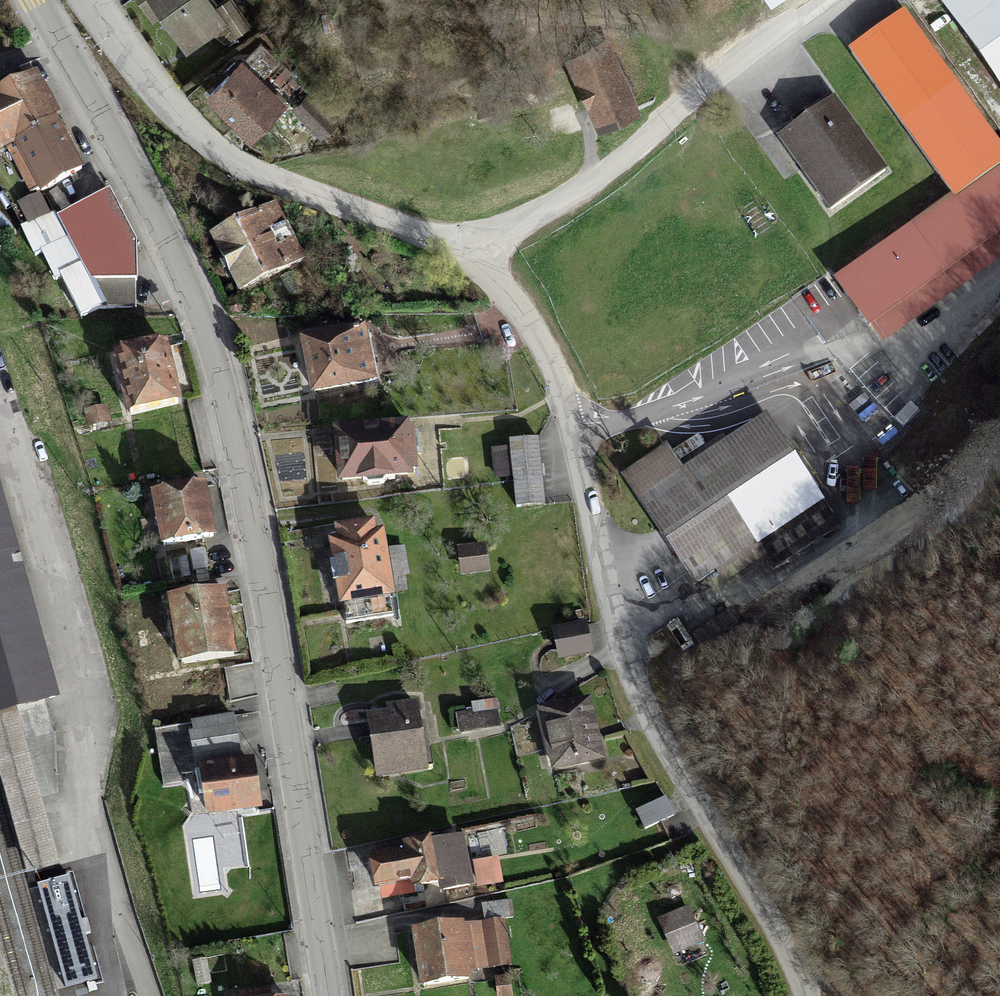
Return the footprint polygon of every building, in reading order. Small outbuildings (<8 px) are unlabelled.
[(215,30),(197,0),(142,0),(174,54),(215,30)] [(833,21),(849,44),(900,9),(891,0),(865,0),(860,3),(833,21)] [(999,75),(999,0),(947,0),(946,1),(999,75)] [(841,287),(852,302),(869,326),(872,329),(899,310),(999,235),(999,148),(906,20),(856,57),(961,198),(841,287)] [(643,108),(614,47),(578,65),(596,104),(607,125),(643,108)] [(239,68),(203,105),(242,143),(278,107),(239,68)] [(29,93),(0,107),(0,165),(8,160),(26,195),(70,172),(29,93)] [(303,100),(289,113),(315,138),(328,125),(303,100)] [(830,110),(778,146),(826,215),(878,179),(830,110)] [(242,293),(305,261),(279,208),(215,240),(242,293)] [(80,276),(58,283),(69,322),(92,315),(80,276)] [(308,345),(315,393),(379,383),(371,335),(308,345)] [(157,358),(114,367),(125,417),(167,408),(157,358)] [(658,458),(622,480),(688,586),(755,544),(770,567),(825,533),(762,431),(675,485),(658,458)] [(401,435),(338,440),(341,485),(405,480),(401,435)] [(533,447),(509,449),(513,509),(537,507),(533,447)] [(194,493),(149,504),(161,552),(205,541),(194,493)] [(49,693),(0,508),(0,706),(49,693)] [(376,538),(331,543),(338,620),(383,616),(376,538)] [(484,554),(456,555),(457,578),(485,577),(484,554)] [(217,601),(164,609),(174,675),(227,666),(217,601)] [(578,633),(550,636),(553,661),(581,658),(578,633)] [(421,773),(411,709),(386,713),(387,721),(364,725),(373,781),(421,773)] [(496,709),(453,714),(455,738),(498,734),(496,709)] [(590,709),(538,720),(547,763),(573,758),(576,770),(602,765),(590,709)] [(236,759),(232,724),(189,730),(194,765),(236,759)] [(244,770),(193,778),(201,823),(251,815),(244,770)] [(664,805),(634,818),(641,835),(671,822),(664,805)] [(465,849),(365,867),(371,899),(471,880),(465,849)] [(97,976),(85,931),(91,930),(87,917),(82,918),(69,874),(37,883),(65,985),(97,976)] [(681,918),(655,927),(668,961),(694,951),(681,918)] [(501,934),(415,944),(420,988),(465,983),(464,970),(504,966),(501,934)]
